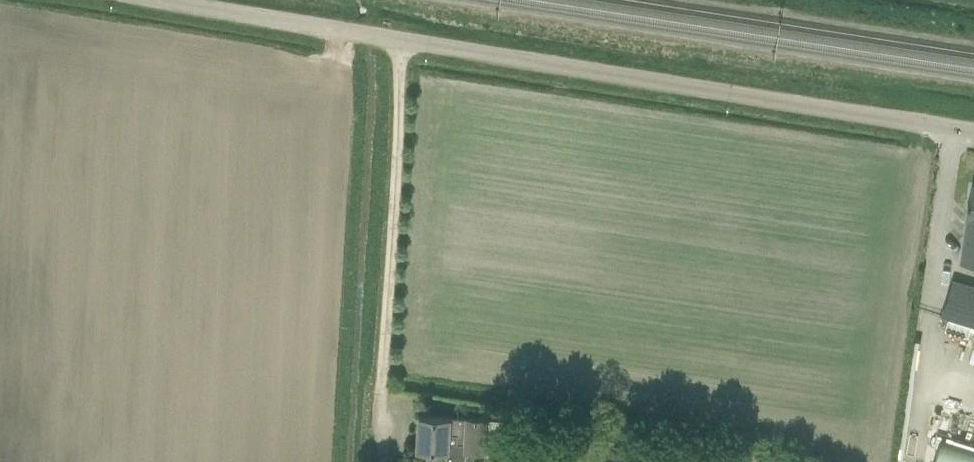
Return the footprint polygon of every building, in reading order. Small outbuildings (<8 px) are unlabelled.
[(973,187),(968,218),(969,219),(962,261),(973,263),(973,187)] [(953,281),(944,313),(973,322),(973,287),(953,281)] [(449,417),(420,416),(418,448),(447,450),(448,434),(466,435),(465,451),(483,452),(485,419),(467,418),(467,419),(449,418),(449,417)] [(941,438),(934,461),(973,461),(973,448),(941,438)]
